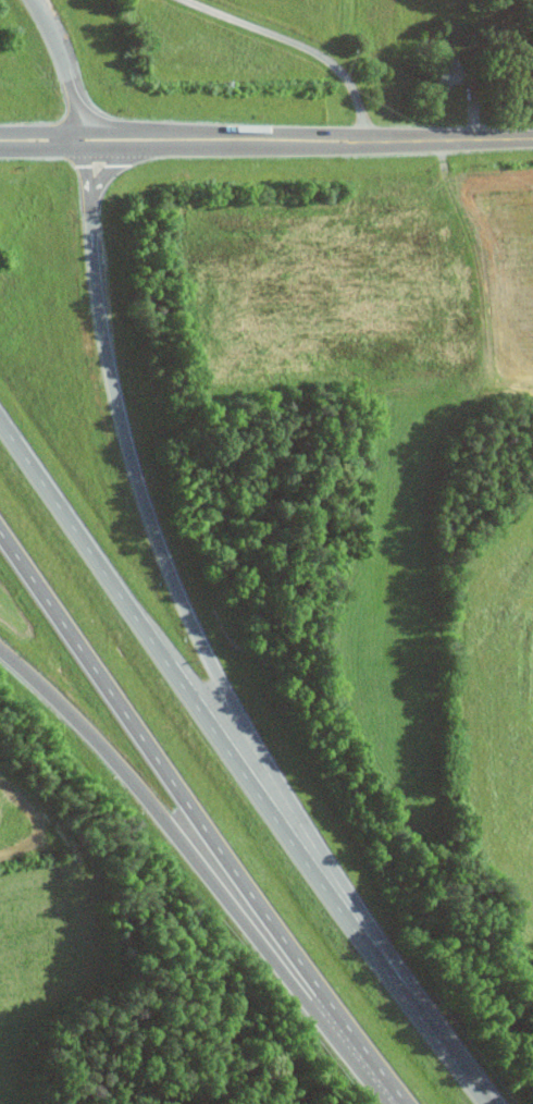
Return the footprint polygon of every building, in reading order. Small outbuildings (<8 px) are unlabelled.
[(437,65),(438,84),(446,84),(446,87),(453,87),(453,85),(460,85),(460,64),(455,64),(455,58),(441,58),(441,64),(437,65)]
